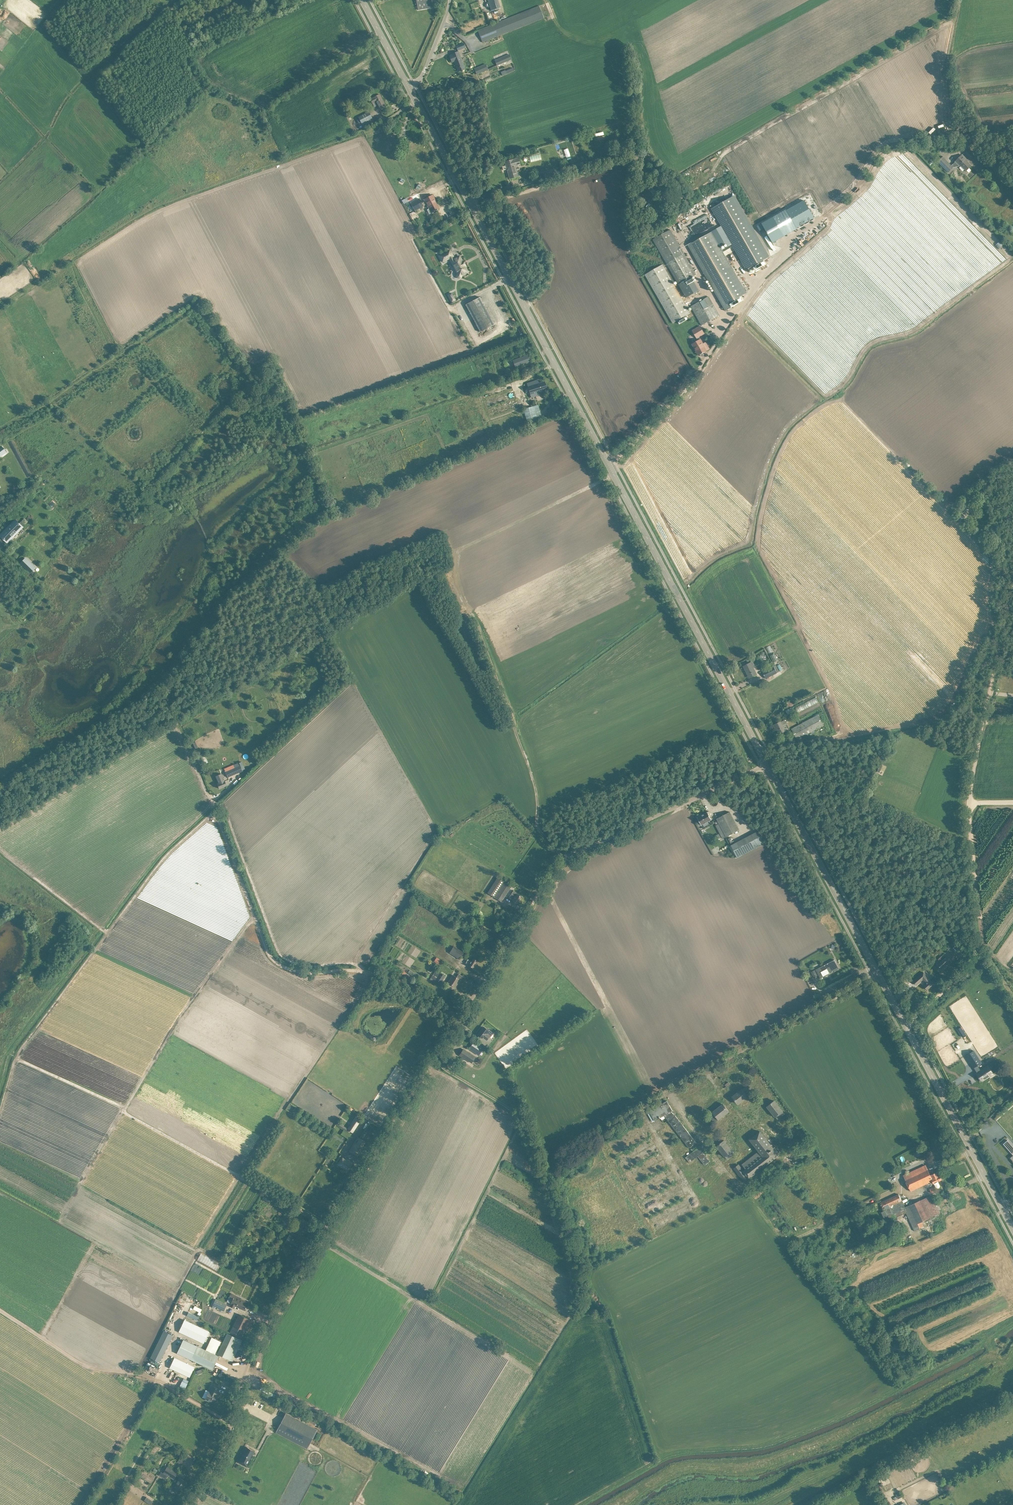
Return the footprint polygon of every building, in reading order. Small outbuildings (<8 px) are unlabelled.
[(432,7),(431,0),(416,0),(418,10),(432,7)] [(498,0),(488,0),(491,10),(500,7),(498,0)] [(478,30),(482,42),(544,18),(539,6),(478,30)] [(465,69),(459,52),(451,54),(452,55),(449,56),(452,62),(456,61),(457,63),(455,64),(457,69),(459,68),(461,71),(465,69)] [(495,60),(497,65),(511,59),(509,54),(495,60)] [(475,69),(477,74),(488,70),(486,64),(475,69)] [(379,109),(384,106),(383,103),(384,102),(380,94),(373,98),(370,99),(372,103),(375,102),(379,109)] [(372,118),(369,112),(358,117),(362,123),(372,118)] [(560,151),(561,161),(571,160),(570,150),(560,151)] [(937,320),(1008,252),(915,154),(903,156),(841,214),(842,215),(837,220),(848,232),(855,231),(855,229),(876,227),(876,229),(901,226),(903,225),(936,260),(929,258),(929,261),(928,261),(929,266),(921,263),(935,278),(936,285),(933,284),(933,290),(921,302),(937,320)] [(956,161),(959,165),(960,166),(961,165),(966,171),(968,169),(971,166),(965,160),(966,159),(962,155),(956,161)] [(938,162),(946,170),(948,172),(953,168),(951,165),(943,157),(938,162)] [(518,176),(515,166),(521,165),(519,159),(514,160),(513,159),(505,161),(506,165),(502,166),(503,170),(507,169),(510,178),(518,176)] [(582,169),(580,165),(561,171),(563,175),(582,169)] [(556,177),(553,170),(543,173),(545,180),(556,177)] [(973,171),(968,175),(972,180),(977,175),(973,171)] [(652,199),(655,196),(652,192),(651,193),(647,189),(645,191),(645,192),(642,195),(648,200),(648,199),(650,202),(652,200),(652,199)] [(439,208),(436,202),(434,199),(435,199),(433,195),(424,199),(425,201),(422,203),(419,198),(410,203),(415,211),(423,206),(427,204),(429,209),(428,210),(430,214),(437,210),(437,209),(439,208)] [(735,195),(711,209),(721,226),(712,231),(712,232),(723,252),(733,246),(746,270),(755,265),(758,271),(763,268),(760,262),(770,256),(735,195)] [(787,210),(786,209),(757,226),(760,231),(764,228),(773,243),(797,228),(814,218),(804,200),(787,210)] [(646,221),(643,224),(647,228),(650,225),(651,226),(654,223),(648,217),(645,220),(646,221)] [(703,232),(716,225),(713,219),(700,226),(703,232)] [(678,284),(686,298),(699,290),(692,277),(696,275),(670,229),(653,239),(678,284)] [(723,252),(712,232),(688,246),(725,310),(738,304),(735,298),(746,292),(723,252)] [(457,276),(458,277),(460,278),(461,277),(462,275),(468,271),(465,266),(466,266),(465,265),(464,265),(463,263),(463,262),(463,261),(462,261),(459,256),(454,259),(452,256),(453,256),(450,250),(439,256),(441,255),(444,261),(449,258),(458,273),(457,276)] [(645,274),(672,323),(690,313),(663,264),(645,274)] [(719,315),(717,311),(709,296),(691,306),(699,321),(702,325),(719,315)] [(480,332),(495,324),(480,297),(466,304),(480,332)] [(705,333),(702,329),(700,326),(692,331),(697,340),(692,343),(695,349),(696,349),(699,354),(698,355),(699,355),(702,353),(702,354),(703,353),(707,350),(699,337),(705,333)] [(505,339),(513,335),(510,329),(502,333),(505,339)] [(487,341),(490,347),(503,340),(500,334),(487,341)] [(483,358),(485,367),(493,364),(490,355),(483,358)] [(530,362),(528,355),(512,360),(515,367),(530,362)] [(538,380),(533,382),(523,385),(527,398),(540,394),(545,393),(544,390),(547,389),(544,382),(539,383),(538,380)] [(537,405),(532,407),(523,409),(528,424),(536,421),(541,420),(537,405)] [(512,416),(508,417),(512,431),(519,429),(514,413),(511,414),(512,416)] [(960,502),(965,508),(972,503),(967,496),(963,500),(960,502)] [(959,508),(957,510),(964,518),(966,515),(959,508)] [(10,526),(0,535),(5,540),(5,539),(8,542),(8,541),(7,541),(11,537),(12,537),(13,536),(18,532),(17,531),(21,527),(22,528),(22,527),(19,525),(20,524),(15,520),(10,525),(10,526)] [(23,565),(31,573),(35,569),(27,561),(26,562),(23,565)] [(813,628),(815,625),(804,613),(801,615),(813,628)] [(812,646),(829,663),(833,659),(815,643),(812,646)] [(786,651),(782,654),(786,660),(790,658),(786,651)] [(750,677),(755,675),(756,674),(753,667),(755,666),(752,662),(748,664),(743,666),(747,672),(750,677)] [(765,679),(780,672),(776,664),(774,665),(762,671),(765,679)] [(838,708),(834,706),(831,694),(828,693),(827,695),(822,696),(823,701),(825,701),(825,704),(829,703),(827,707),(829,714),(834,717),(834,719),(835,717),(834,714),(841,718),(838,708)] [(799,713),(820,703),(818,698),(797,708),(799,713)] [(824,726),(818,715),(791,729),(796,740),(824,726)] [(780,734),(784,731),(785,731),(787,730),(783,724),(786,723),(784,720),(779,723),(774,725),(776,728),(777,728),(780,734)] [(228,777),(237,773),(243,771),(239,762),(235,764),(234,765),(235,768),(230,770),(229,768),(225,769),(226,772),(228,777)] [(217,783),(219,788),(227,785),(225,780),(224,781),(222,774),(216,776),(219,783),(217,783)] [(701,825),(711,819),(707,812),(697,817),(701,825)] [(739,830),(732,816),(730,812),(717,819),(719,823),(726,836),(739,830)] [(764,844),(765,843),(759,830),(731,845),(737,858),(754,849),(764,844)] [(511,886),(507,884),(497,878),(487,893),(497,899),(501,902),(511,886)] [(518,893),(514,890),(508,898),(517,904),(522,897),(517,894),(518,893)] [(449,953),(460,959),(464,952),(454,946),(449,953)] [(949,946),(947,948),(954,955),(956,952),(949,946)] [(952,961),(946,956),(937,964),(941,969),(945,966),(946,967),(952,961)] [(478,961),(473,958),(471,961),(468,959),(465,963),(469,965),(473,968),(478,961)] [(839,968),(834,959),(816,969),(821,978),(839,968)] [(435,983),(437,980),(441,982),(444,978),(445,976),(437,971),(436,970),(430,980),(435,983)] [(934,984),(931,980),(924,972),(917,978),(913,981),(917,985),(923,980),(926,984),(924,986),(927,990),(934,984)] [(448,982),(455,987),(460,980),(460,979),(462,976),(458,974),(456,977),(453,975),(448,982)] [(484,1027),(478,1034),(483,1038),(483,1037),(486,1039),(487,1040),(489,1037),(490,1037),(493,1033),(489,1030),(489,1031),(484,1027)] [(962,1037),(966,1034),(961,1027),(957,1029),(962,1037)] [(482,1047),(474,1042),(469,1048),(478,1054),(482,1047)] [(463,1057),(470,1062),(472,1063),(476,1057),(463,1049),(460,1055),(463,1057)] [(974,1050),(966,1055),(974,1068),(974,1067),(978,1072),(977,1073),(978,1074),(977,1074),(981,1081),(989,1076),(988,1075),(992,1072),(988,1066),(981,1070),(978,1065),(982,1063),(974,1050)] [(1012,1075),(1008,1078),(1005,1073),(998,1078),(1003,1086),(999,1088),(1004,1096),(1010,1093),(1007,1088),(1012,1084),(1012,1076),(1012,1075)] [(735,1094),(732,1097),(738,1104),(748,1096),(751,1093),(746,1086),(743,1088),(742,1088),(735,1094)] [(655,1120),(664,1115),(689,1148),(696,1142),(672,1110),(673,1110),(667,1100),(649,1111),(655,1120)] [(785,1113),(775,1101),(770,1104),(767,1106),(775,1116),(778,1119),(782,1116),(785,1113)] [(712,1112),(713,1112),(708,1115),(712,1119),(715,1122),(719,1119),(729,1111),(723,1103),(712,1112)] [(356,1117),(347,1129),(352,1132),(361,1120),(356,1117)] [(756,1134),(750,1139),(759,1150),(742,1164),(746,1169),(743,1171),(739,1164),(734,1167),(745,1181),(781,1154),(775,1147),(773,1148),(760,1131),(756,1134)] [(362,1148),(361,1148),(365,1141),(360,1138),(351,1152),(356,1155),(357,1156),(362,1148)] [(724,1140),(717,1146),(727,1159),(734,1153),(732,1150),(724,1140)] [(1003,1144),(1012,1155),(1012,1146),(1008,1140),(1003,1144)] [(699,1146),(686,1157),(690,1162),(698,1156),(705,1165),(710,1161),(702,1152),(703,1151),(699,1146)] [(353,1163),(348,1160),(347,1159),(343,1157),(337,1164),(348,1171),(351,1166),(353,1163)] [(936,1188),(937,1188),(938,1188),(939,1187),(940,1186),(940,1185),(938,1181),(941,1180),(940,1176),(939,1176),(937,1172),(930,1175),(925,1165),(903,1175),(910,1191),(930,1182),(930,1183),(932,1182),(932,1183),(933,1182),(934,1183),(935,1187),(936,1188)] [(906,1213),(914,1230),(924,1226),(921,1221),(940,1213),(932,1195),(905,1207),(898,1194),(881,1202),(887,1216),(888,1215),(890,1220),(906,1213)] [(281,1219),(288,1224),(295,1213),(288,1209),(281,1219)] [(300,1216),(292,1229),(303,1236),(311,1224),(300,1216)] [(285,1242),(289,1244),(289,1245),(295,1249),(299,1242),(293,1239),(294,1237),(290,1234),(289,1236),(286,1241),(285,1242)] [(224,1266),(213,1259),(209,1265),(221,1271),(224,1266)] [(231,1304),(230,1306),(234,1308),(235,1306),(245,1310),(248,1303),(238,1298),(239,1297),(231,1293),(229,1297),(233,1299),(231,1304)] [(212,1305),(224,1311),(227,1304),(215,1299),(212,1305)] [(233,1325),(230,1333),(241,1338),(244,1330),(249,1333),(254,1321),(239,1314),(234,1325),(233,1325)] [(212,1332),(188,1320),(183,1330),(207,1342),(212,1332)] [(217,1354),(232,1361),(242,1340),(240,1339),(227,1333),(217,1354)] [(211,1337),(206,1350),(215,1354),(221,1341),(211,1337)] [(178,1353),(213,1369),(219,1356),(184,1340),(178,1353)] [(190,1377),(194,1368),(174,1359),(170,1368),(190,1377)] [(187,1392),(189,1386),(182,1382),(179,1388),(187,1392)] [(215,1403),(217,1398),(215,1397),(219,1389),(213,1386),(210,1391),(209,1391),(205,1399),(206,1399),(206,1400),(209,1401),(210,1401),(215,1403)] [(245,1413),(241,1418),(243,1420),(250,1424),(253,1419),(246,1415),(245,1413)] [(286,1413),(276,1433),(307,1449),(317,1429),(286,1413)] [(257,1418),(254,1425),(260,1428),(261,1425),(263,1426),(265,1422),(257,1418)] [(254,1451),(247,1447),(243,1454),(243,1453),(238,1462),(244,1465),(246,1466),(254,1451)] [(177,1492),(179,1489),(181,1490),(184,1485),(185,1485),(187,1482),(182,1478),(176,1475),(178,1471),(168,1465),(167,1466),(166,1466),(167,1465),(166,1465),(165,1465),(164,1467),(166,1468),(163,1472),(164,1473),(163,1473),(161,1472),(159,1475),(166,1479),(168,1475),(173,1479),(174,1477),(178,1479),(176,1482),(177,1483),(175,1486),(174,1485),(172,1489),(177,1492)] [(147,1497),(144,1500),(151,1504),(153,1501),(147,1497)]
